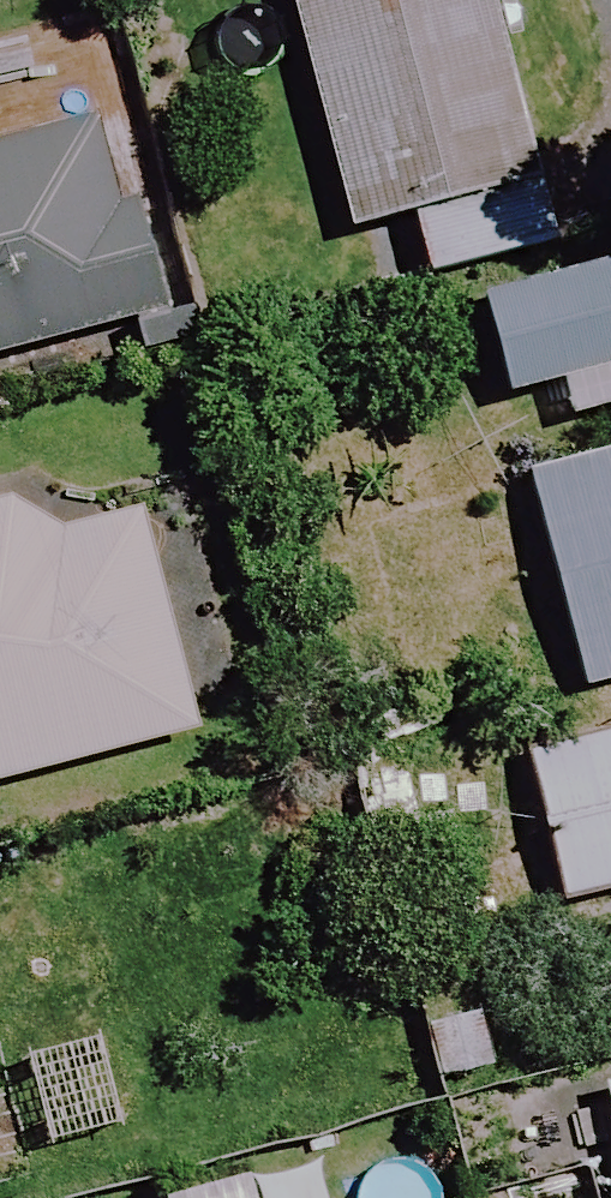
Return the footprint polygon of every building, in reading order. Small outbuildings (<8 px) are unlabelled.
[(332,244),(547,181),(494,0),(260,0),(332,244)] [(184,316),(131,117),(0,152),(0,364),(184,316)] [(569,435),(610,424),(610,267),(477,303),(507,415),(560,401),(569,435)] [(519,479),(580,695),(610,686),(610,453),(519,479)] [(208,740),(134,471),(0,507),(0,797),(208,740)] [(528,759),(564,917),(610,906),(610,740),(528,759)] [(595,1089),(610,1146),(610,1084),(595,1089)] [(264,1165),(168,1189),(170,1197),(273,1197),(264,1165)]
